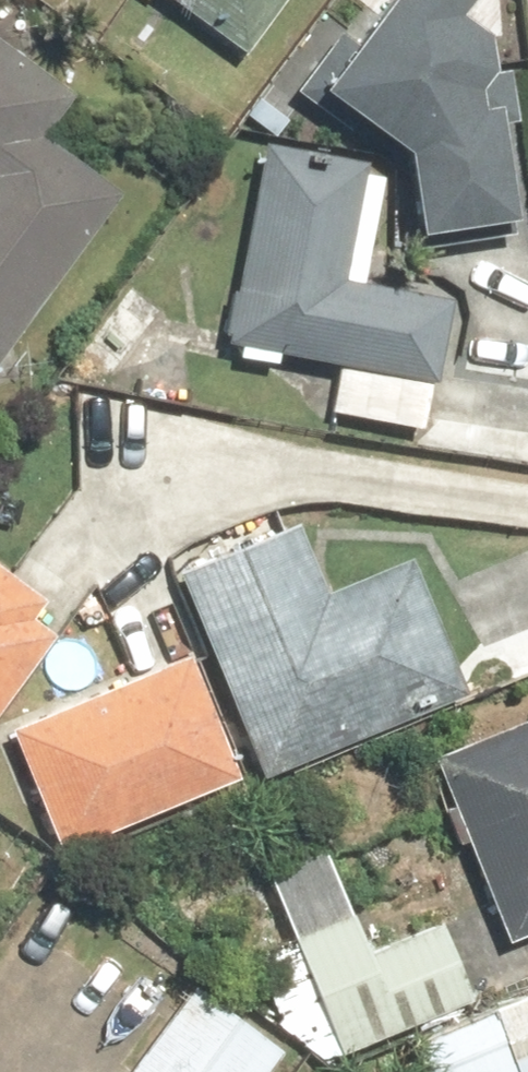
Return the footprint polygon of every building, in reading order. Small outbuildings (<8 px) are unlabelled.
[(291,0),(178,0),(252,53),(291,0)] [(507,75),(489,77),(488,57),(450,26),(471,0),(388,0),(313,91),(400,163),(409,242),(503,230),(493,122),(511,120),(507,75)] [(0,53),(0,365),(150,163),(0,53)] [(234,363),(274,370),(276,359),(432,387),(447,303),(361,288),(382,172),(258,150),(223,349),(236,352),(234,363)] [(426,394),(330,380),(324,421),(420,435),(426,394)] [(292,523),(166,578),(259,789),(458,702),(398,566),(325,598),(292,523)] [(54,637),(29,620),(42,601),(0,572),(0,714),(54,637)] [(0,730),(54,859),(238,782),(184,653),(0,730)] [(429,761),(449,812),(439,816),(453,851),(463,847),(502,946),(527,935),(527,722),(429,761)] [(280,1036),(316,1065),(470,1007),(439,926),(364,955),(325,854),(266,877),(291,942),(250,958),(280,1036)] [(65,882),(0,970),(0,1034),(1,1034),(96,904),(65,882)] [(190,989),(131,1071),(272,1071),(283,1057),(190,989)] [(404,1053),(412,1071),(527,1071),(527,999),(404,1053)]
